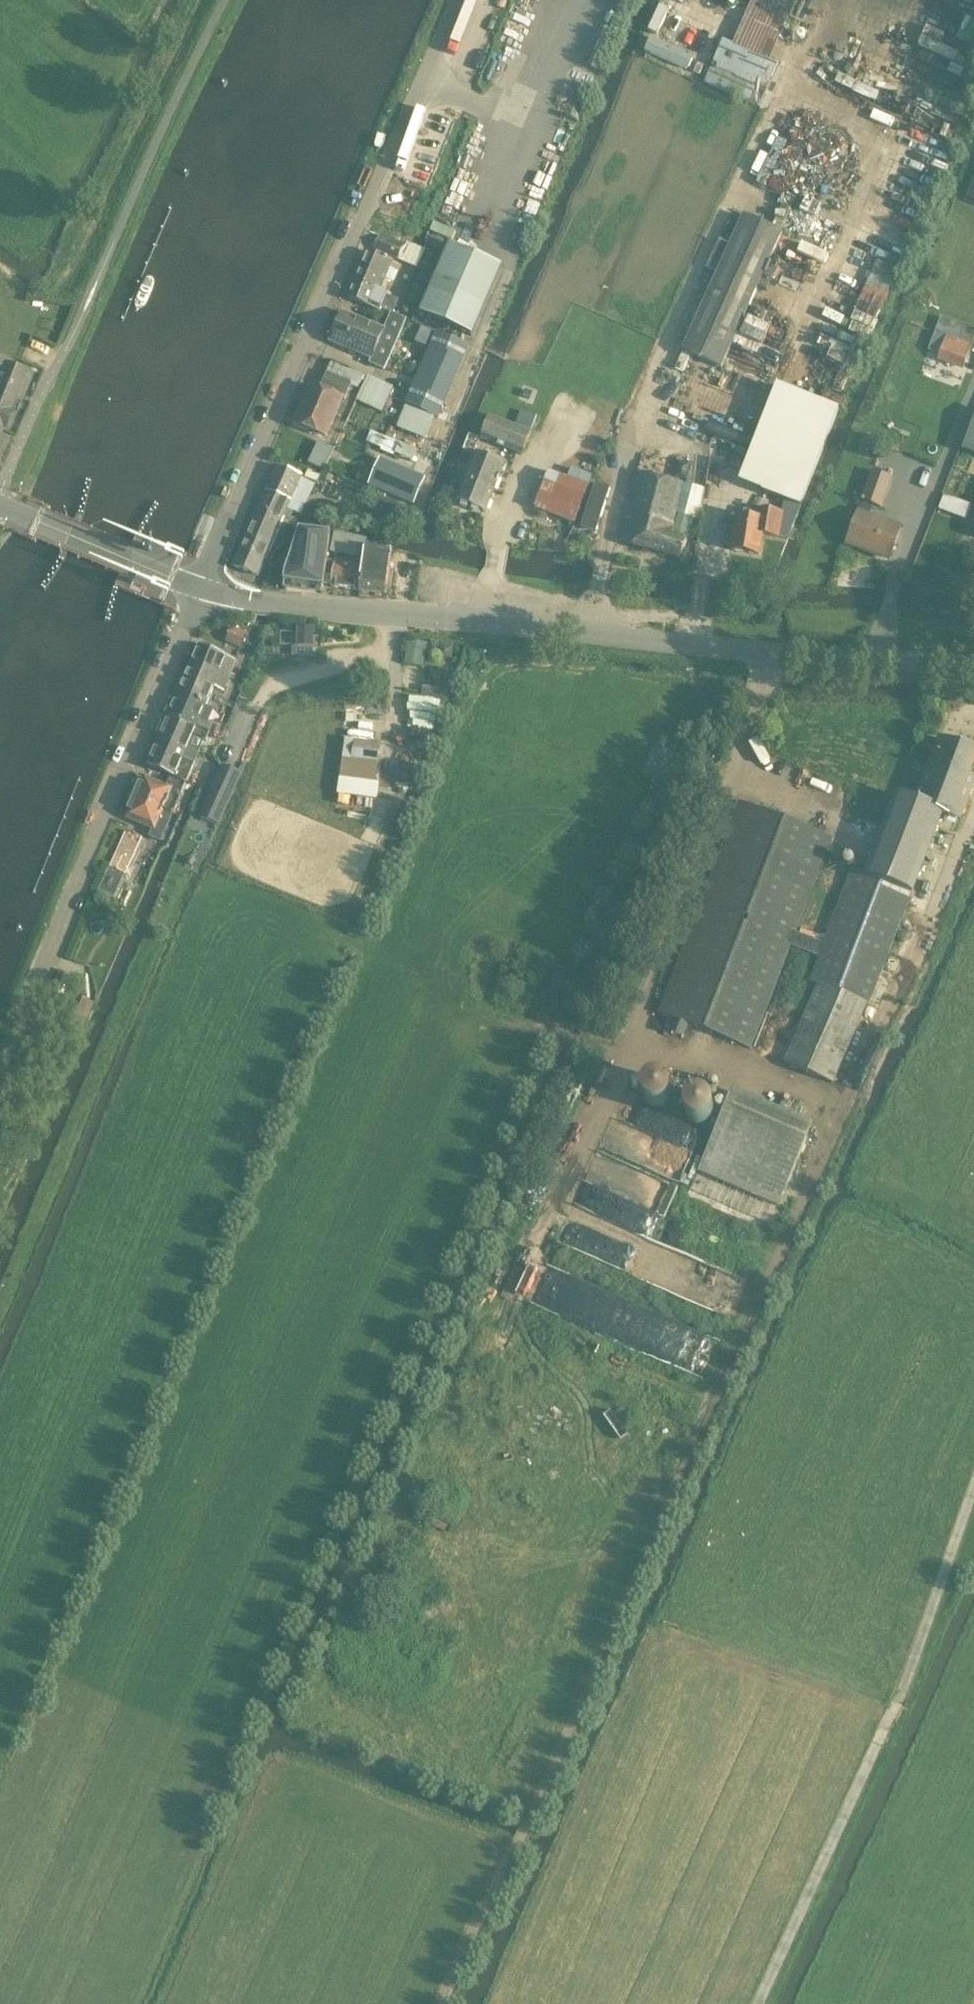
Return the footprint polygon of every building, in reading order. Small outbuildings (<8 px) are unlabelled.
[(800,0),(771,0),(770,4),(759,0),(752,0),(736,43),(723,39),(707,83),(743,96),(742,97),(761,104),(776,61),(778,62),(800,0)] [(973,45),(973,18),(967,15),(958,38),(973,45)] [(651,39),(645,51),(687,70),(693,57),(651,39)] [(965,89),(972,67),(941,56),(937,67),(945,70),(941,80),(965,89)] [(734,340),(770,261),(783,234),(744,216),(732,243),(731,244),(732,244),(683,351),(722,369),(734,340)] [(400,260),(406,247),(380,236),(374,249),(400,260)] [(824,276),(828,264),(778,245),(773,257),(824,276)] [(451,246),(422,313),(473,336),(503,268),(451,246)] [(370,252),(350,299),(368,307),(380,312),(380,311),(392,317),(399,300),(387,295),(388,294),(381,291),(394,262),(370,252)] [(844,294),(840,304),(856,309),(849,329),(861,332),(870,302),(844,294)] [(331,342),(372,360),(385,331),(344,313),(331,342)] [(422,328),(419,335),(423,343),(429,345),(434,333),(422,328)] [(437,333),(407,406),(437,418),(438,419),(468,346),(437,333)] [(962,370),(972,346),(947,336),(937,360),(962,370)] [(828,367),(842,370),(845,355),(831,352),(828,367)] [(313,387),(297,424),(326,436),(342,400),(346,401),(352,387),(359,390),(365,376),(332,362),(327,373),(320,390),(313,387)] [(2,429),(1,430),(4,431),(12,414),(9,412),(24,375),(5,367),(0,379),(0,428),(2,429)] [(368,377),(357,401),(382,413),(394,388),(368,377)] [(530,400),(533,392),(525,390),(523,397),(530,400)] [(839,409),(802,395),(765,492),(802,506),(839,409)] [(490,416),(482,440),(523,455),(537,417),(521,411),(516,425),(490,416)] [(963,450),(973,454),(973,420),(963,450)] [(319,441),(310,462),(326,469),(335,447),(319,441)] [(401,444),(395,457),(411,463),(417,450),(401,444)] [(485,512),(504,465),(476,454),(457,502),(485,512)] [(380,459),(369,485),(414,505),(426,479),(380,459)] [(279,465),(235,566),(259,576),(303,476),(279,465)] [(573,468),(570,476),(591,482),(594,473),(573,468)] [(881,509),(892,478),(873,471),(862,502),(881,509)] [(575,524),(589,487),(549,472),(534,508),(575,524)] [(676,514),(684,484),(634,473),(619,540),(681,557),(686,541),(684,541),(690,517),(676,514)] [(944,496),(939,510),(967,520),(972,506),(944,496)] [(735,529),(727,528),(725,541),(728,545),(733,546),(732,551),(759,555),(762,535),(780,538),(784,513),(758,509),(757,514),(746,513),(745,518),(737,517),(735,529)] [(405,511),(400,523),(409,527),(414,515),(405,511)] [(890,560),(901,529),(859,513),(847,544),(890,560)] [(324,587),(326,574),(327,560),(331,534),(304,532),(300,533),(287,574),(286,582),(324,587)] [(360,590),(364,560),(359,560),(359,559),(362,559),(367,540),(336,533),(331,554),(354,558),(354,559),(336,557),(335,561),(327,560),(326,574),(333,575),(332,586),(359,590),(360,590)] [(364,560),(360,590),(360,591),(386,594),(392,551),(366,547),(364,560)] [(227,641),(243,647),(248,636),(232,629),(227,641)] [(313,647),(314,629),(298,629),(298,647),(312,647),(313,647)] [(424,661),(427,644),(408,642),(405,659),(424,661)] [(228,680),(237,661),(200,646),(192,665),(228,680)] [(293,656),(312,656),(312,647),(298,647),(293,647),(293,656)] [(224,691),(228,680),(192,665),(180,694),(207,705),(215,687),(224,691)] [(423,687),(422,695),(441,697),(442,689),(423,687)] [(180,694),(170,718),(197,729),(197,727),(200,720),(203,714),(207,705),(180,694)] [(405,729),(433,729),(434,716),(405,716),(405,729)] [(197,727),(197,729),(170,718),(161,738),(188,750),(194,736),(207,741),(211,733),(210,732),(197,727)] [(200,720),(197,727),(210,732),(213,725),(209,724),(200,720)] [(669,735),(653,777),(664,781),(680,739),(669,735)] [(161,738),(149,766),(187,783),(196,763),(200,753),(189,748),(188,750),(161,738)] [(942,813),(961,820),(973,787),(973,752),(939,738),(915,802),(942,813)] [(380,745),(354,742),(352,760),(378,763),(380,745)] [(224,767),(202,819),(215,824),(217,826),(240,774),(237,773),(224,767)] [(140,784),(134,797),(174,813),(179,800),(186,784),(171,777),(167,787),(145,777),(141,785),(140,784)] [(942,813),(915,802),(898,795),(867,875),(852,870),(824,944),(795,932),(832,837),(740,802),(659,1014),(751,1049),(791,947),(819,958),(810,982),(819,985),(785,1063),(833,1083),(868,1004),(870,1005),(942,813)] [(131,810),(128,818),(153,829),(150,837),(161,842),(165,834),(174,813),(134,797),(129,809),(131,810)] [(126,832),(110,869),(126,876),(132,863),(143,839),(126,832)] [(668,1039),(682,1044),(688,1031),(673,1025),(668,1039)] [(672,1082),(647,1074),(639,1099),(664,1108),(672,1082)] [(687,1120),(712,1117),(710,1092),(684,1095),(687,1120)] [(727,1105),(698,1171),(779,1206),(808,1140),(727,1105)] [(585,1183),(560,1245),(732,1313),(746,1279),(637,1236),(647,1210),(643,1209),(637,1225),(623,1220),(627,1210),(623,1209),(619,1219),(605,1213),(612,1194),(585,1183)]
